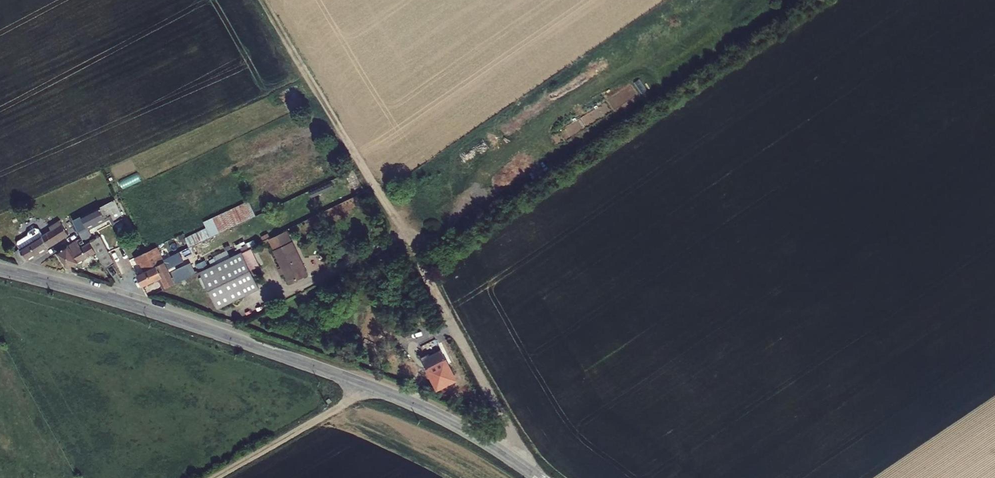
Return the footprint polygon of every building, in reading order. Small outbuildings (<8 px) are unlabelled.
[(75,222),(82,233),(111,217),(115,223),(124,218),(114,200),(75,222)] [(13,253),(22,264),(61,241),(72,235),(75,238),(80,235),(72,220),(48,231),(48,232),(13,253)] [(207,259),(220,254),(212,236),(198,242),(207,259)] [(79,242),(60,254),(68,265),(72,265),(97,252),(106,246),(101,237),(88,245),(83,248),(79,242)] [(308,275),(293,243),(277,250),(293,282),(308,275)] [(106,246),(97,252),(112,273),(120,268),(106,246)] [(253,246),(224,260),(202,270),(218,305),(259,287),(252,269),(262,265),(253,246)] [(159,247),(137,257),(139,262),(141,261),(146,270),(165,261),(164,258),(159,247)] [(194,257),(171,269),(173,271),(196,260),(194,257)] [(143,286),(148,296),(164,288),(159,279),(143,286)] [(445,359),(427,369),(438,388),(456,378),(445,359)]
